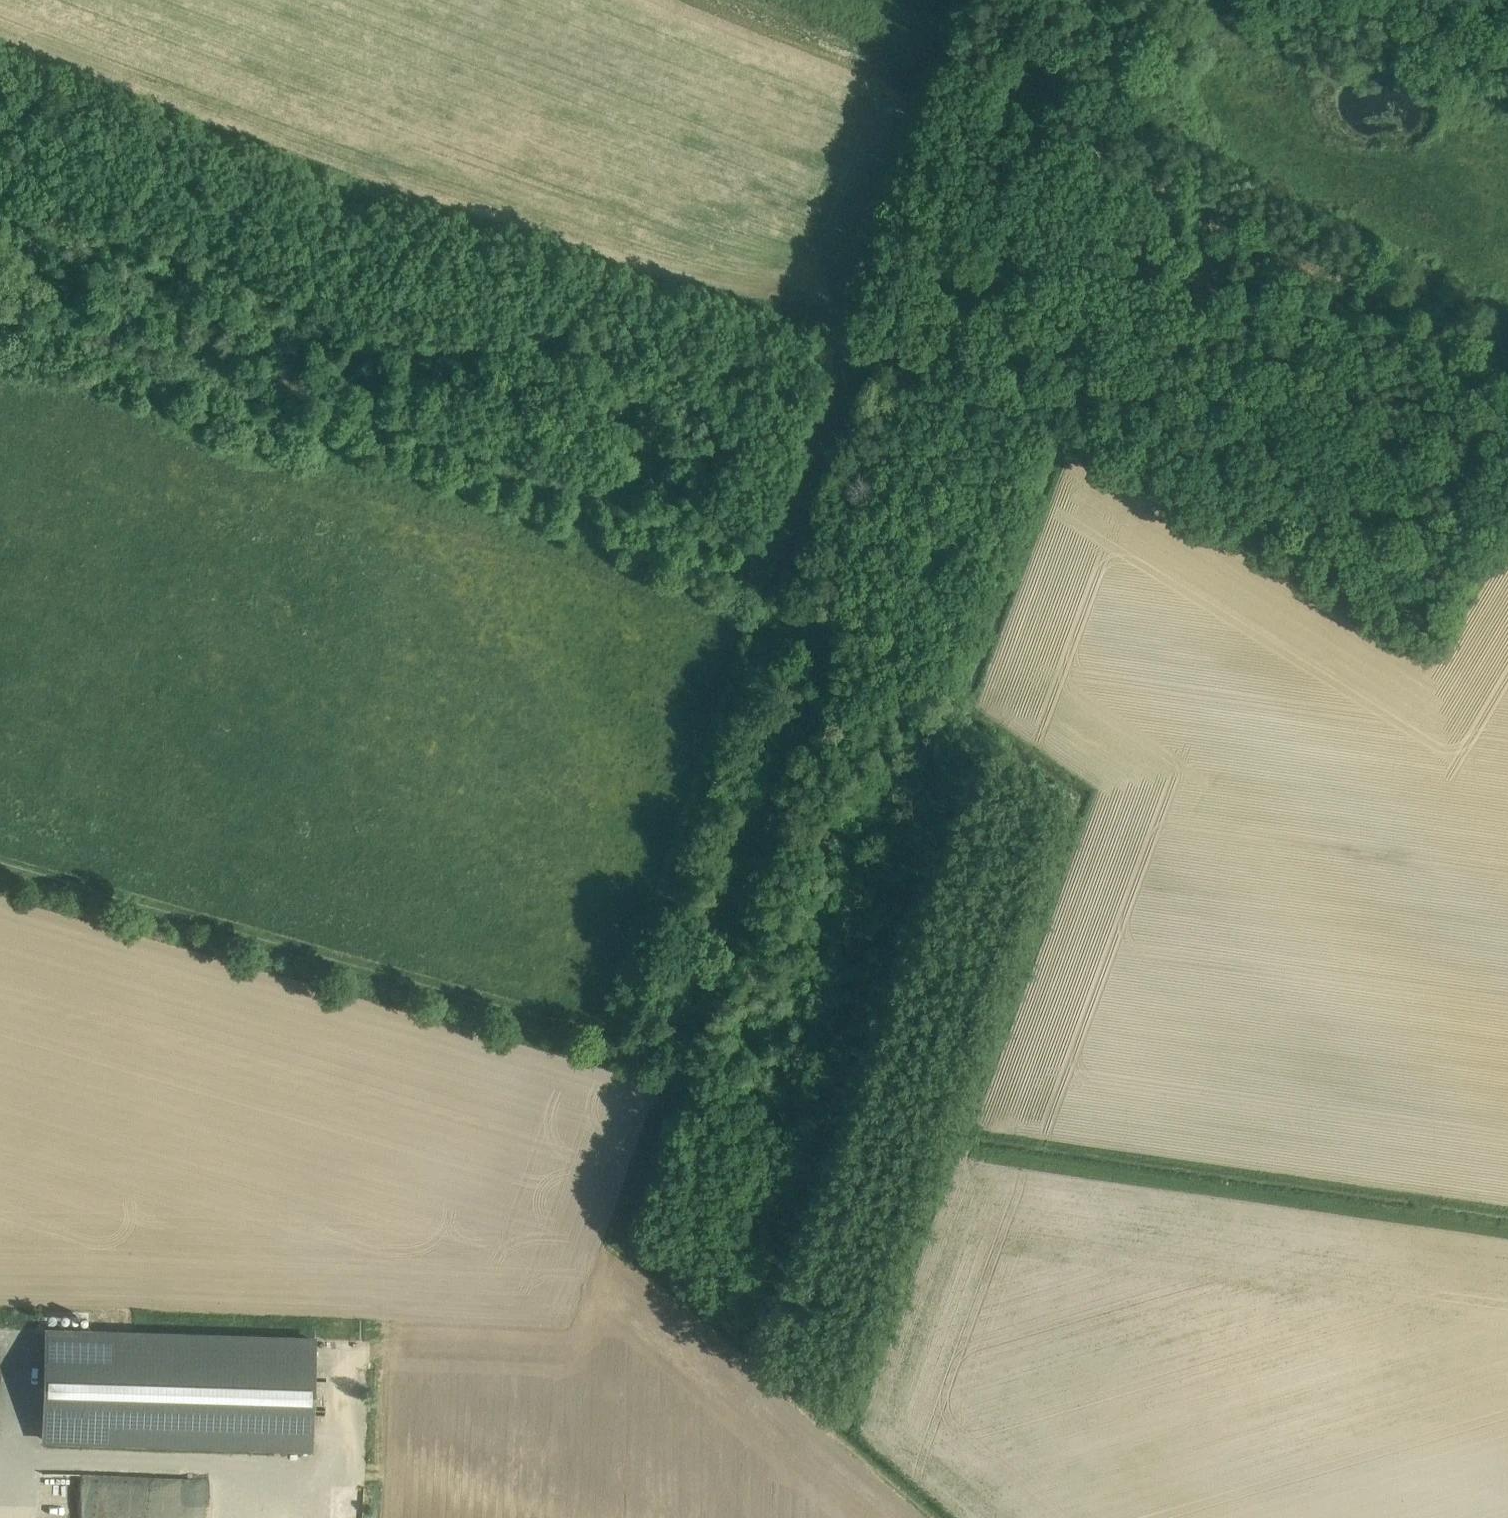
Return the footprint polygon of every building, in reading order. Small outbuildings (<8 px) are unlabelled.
[(316,1340),(45,1331),(44,1438),(312,1447),(316,1340)] [(40,1517),(186,1517),(187,1475),(40,1472),(40,1517)]
